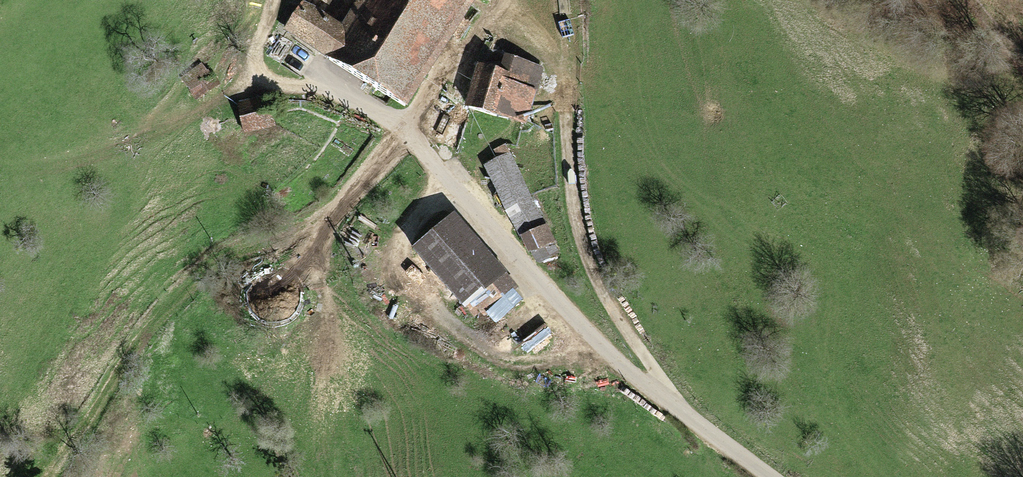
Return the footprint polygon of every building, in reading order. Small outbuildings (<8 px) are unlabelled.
[(279,34),(316,58),(314,61),(388,109),(459,0),(354,0),(337,26),(300,2),(279,34)] [(498,72),(473,66),(466,98),(527,112),(539,62),(502,54),(498,72)] [(201,67),(183,78),(193,95),(211,84),(201,67)] [(260,101),(230,103),(231,128),(261,127),(260,101)] [(560,251),(505,143),(492,150),(497,158),(484,165),(535,264),(560,251)] [(519,287),(454,213),(414,249),(475,318),(481,313),(486,316),(519,287)]
